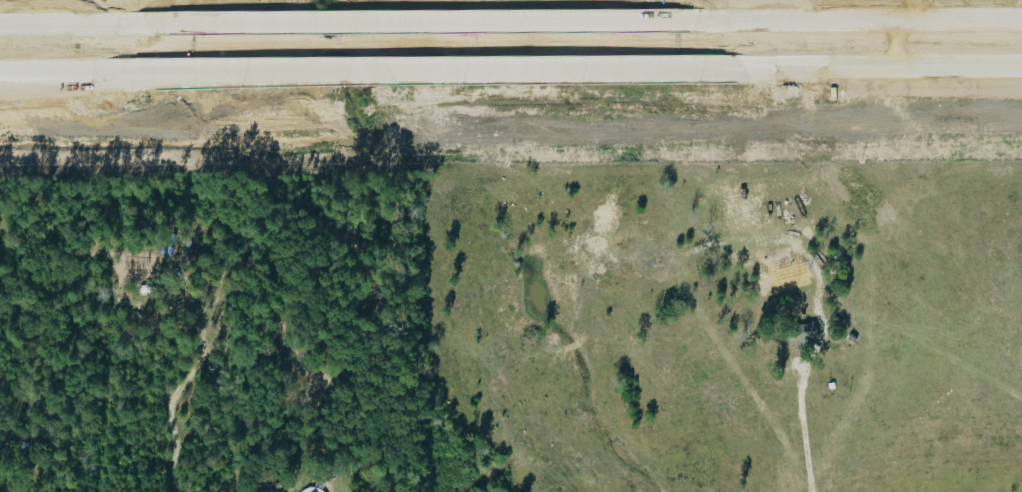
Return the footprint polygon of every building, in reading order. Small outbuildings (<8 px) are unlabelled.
[(314,484),(303,491),(320,491),(314,484)]
